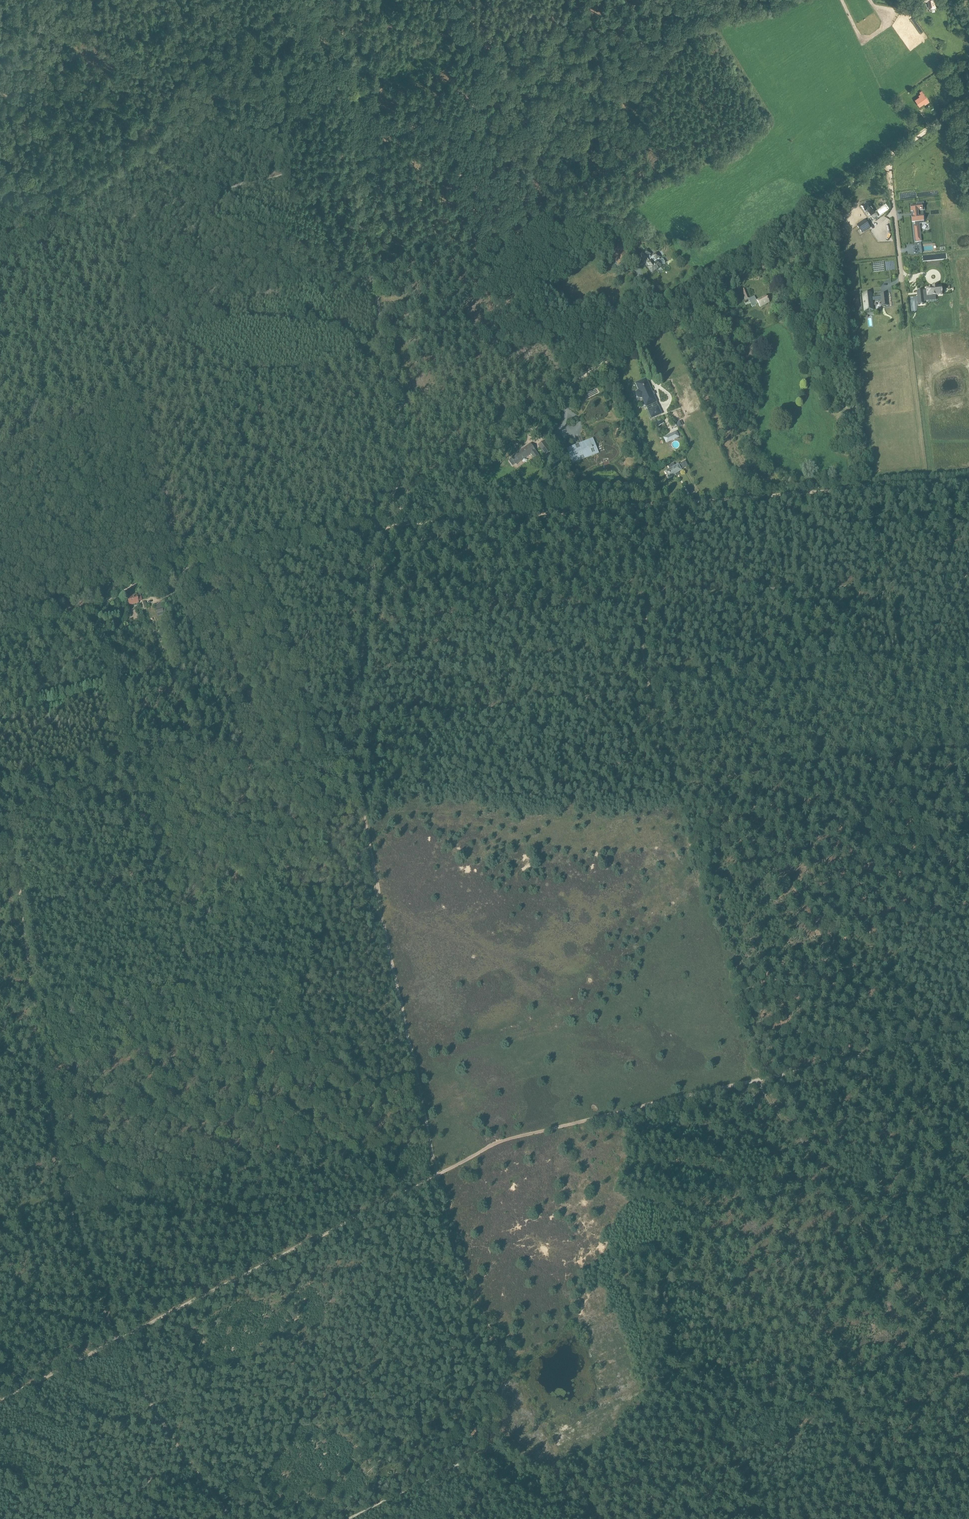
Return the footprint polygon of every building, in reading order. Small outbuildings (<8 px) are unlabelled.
[(925,104),(929,101),(921,91),(920,92),(921,94),(919,95),(920,97),(915,100),(920,106),(924,103),(925,104)] [(867,202),(861,206),(865,212),(867,210),(871,217),(873,220),(877,217),(876,215),(875,213),(873,210),(870,206),(871,205),(871,203),(870,202),(869,201),(867,202)] [(923,223),(922,210),(924,210),(923,204),(916,204),(916,206),(911,207),(911,212),(913,211),(913,217),(912,217),(912,222),(916,222),(917,226),(914,226),(915,242),(921,241),(919,224),(923,223)] [(864,219),(856,225),(862,234),(870,228),(864,219)] [(927,242),(922,244),(923,247),(917,249),(918,252),(929,248),(927,242)] [(623,246),(610,254),(618,265),(631,257),(623,246)] [(655,254),(651,258),(652,260),(647,263),(650,267),(649,268),(652,273),(661,266),(660,266),(665,263),(665,262),(663,259),(662,259),(660,260),(657,256),(655,254)] [(872,265),(854,276),(859,285),(855,287),(854,285),(850,287),(855,294),(860,291),(862,293),(872,288),(871,286),(874,284),(873,283),(877,281),(871,271),(874,269),(872,265)] [(625,282),(634,275),(631,272),(622,279),(625,282)] [(922,291),(916,292),(917,306),(924,305),(923,301),(927,301),(927,298),(942,296),(940,286),(925,288),(925,292),(922,292),(922,291)] [(745,300),(750,298),(746,288),(741,290),(745,300)] [(872,293),(862,294),(864,312),(874,311),(873,301),(881,300),(880,297),(873,297),(872,293)] [(888,293),(880,294),(880,297),(881,300),(882,306),(889,305),(888,293)] [(769,302),(766,295),(756,300),(754,296),(748,299),(752,307),(758,304),(760,307),(769,302)] [(851,297),(852,309),(859,308),(858,297),(851,297)] [(637,386),(639,390),(638,391),(637,392),(636,393),(636,395),(637,396),(638,397),(639,398),(640,398),(641,398),(642,398),(646,406),(651,419),(662,414),(656,402),(654,396),(655,395),(655,394),(656,394),(655,393),(655,392),(654,391),(653,391),(652,392),(648,382),(637,386)] [(664,423),(660,418),(657,420),(658,421),(655,423),(658,427),(664,423)] [(669,443),(678,437),(675,432),(666,438),(669,443)] [(559,438),(560,438),(558,433),(552,435),(556,444),(560,442),(559,438)] [(538,445),(546,455),(552,451),(544,440),(538,445)] [(575,447),(568,450),(570,453),(569,454),(571,459),(572,459),(573,462),(580,460),(579,457),(584,455),(585,457),(592,455),(589,449),(592,448),(593,448),(593,447),(595,446),(592,440),(580,445),(582,449),(576,451),(575,447)] [(531,444),(511,458),(516,464),(530,453),(537,462),(541,459),(535,451),(531,444)] [(670,474),(671,476),(675,474),(676,473),(675,473),(677,472),(678,472),(681,470),(678,465),(675,467),(673,464),(669,467),(670,469),(668,471),(669,474),(670,474)] [(136,595),(127,597),(129,605),(138,603),(136,595)] [(155,605),(158,616),(166,614),(163,602),(155,605)]
